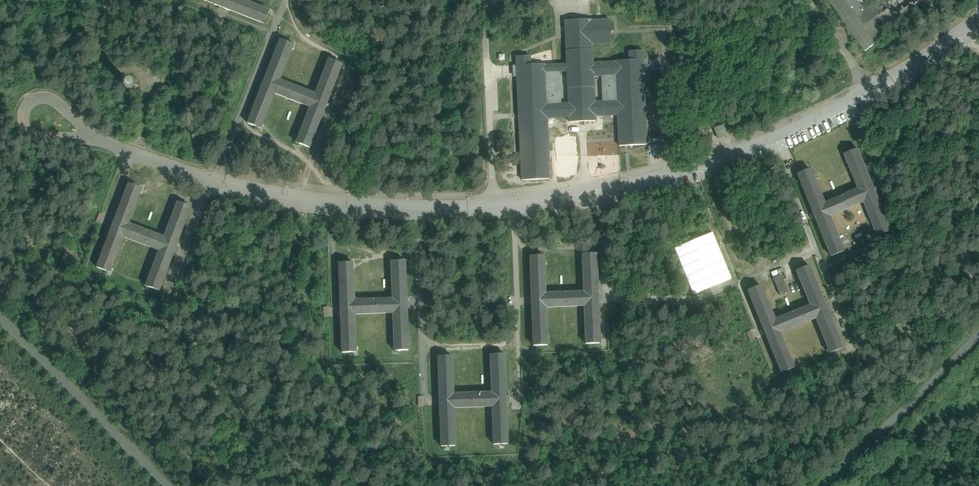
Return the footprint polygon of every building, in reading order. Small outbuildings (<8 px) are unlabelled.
[(214,4),(229,10),(263,23),(268,11),(241,0),(205,0),(214,4)] [(865,51),(887,36),(882,30),(861,0),(829,0),(865,51)] [(882,30),(924,0),(861,0),(882,30)] [(224,21),(215,17),(213,22),(222,25),(224,21)] [(610,43),(609,20),(590,21),(590,19),(565,21),(567,65),(544,66),(544,64),(530,65),(529,56),(516,57),(522,179),(549,178),(547,118),(569,117),(569,122),(595,121),(595,116),(617,115),(619,146),(647,145),(645,108),(642,51),(629,52),(630,60),(615,61),(615,63),(592,64),(591,44),(610,43)] [(315,95),(279,80),(293,45),(280,40),(267,74),(266,74),(260,89),(261,89),(248,123),(260,128),(274,93),(310,107),(296,142),(309,147),(322,113),(323,113),(329,98),(328,98),(342,64),(329,59),(315,95)] [(247,71),(244,80),(249,82),(252,73),(247,71)] [(132,88),(132,86),(132,85),(131,83),(129,82),(128,82),(126,82),(125,83),(124,85),(124,86),(124,88),(125,89),(126,90),(128,90),(130,90),(131,89),(132,88)] [(341,126),(332,122),(330,126),(339,130),(341,126)] [(724,124),(714,128),(718,139),(728,135),(724,124)] [(824,204),(810,169),(797,174),(811,208),(810,208),(817,223),(831,256),(843,251),(829,216),(865,202),(879,237),(892,232),(878,198),(872,183),(858,149),(846,154),(860,189),(824,204)] [(889,178),(884,180),(888,189),(892,187),(889,178)] [(164,238),(128,224),(141,189),(129,184),(116,218),(115,218),(109,233),(110,233),(97,267),(109,272),(123,237),(159,250),(146,286),(159,291),(171,256),(172,257),(178,242),(177,241),(190,207),(177,202),(164,238)] [(798,215),(794,217),(797,226),(802,224),(798,215)] [(712,233),(674,249),(693,294),(731,278),(712,233)] [(584,292),(545,294),(543,256),(530,256),(531,293),(532,309),(533,346),(547,345),(545,307),(584,306),(586,344),(599,343),(598,307),(598,290),(597,290),(596,254),(582,254),(584,292)] [(393,299),(354,301),(352,263),(339,263),(340,300),(340,316),(341,316),(342,352),(355,352),(354,314),(393,313),(394,351),(408,350),(406,314),(407,314),(406,297),(405,261),(391,261),(393,299)] [(811,305),(774,320),(760,285),(748,290),(761,324),(767,339),(768,339),(781,373),(794,368),(779,333),(816,318),(830,353),(842,348),(829,314),(823,299),(822,299),(809,265),(796,270),(811,305)] [(779,294),(789,291),(781,268),(771,271),(779,294)] [(841,294),(836,296),(840,305),(845,303),(841,294)] [(751,331),(746,333),(750,341),(755,340),(751,331)] [(492,393),(453,394),(452,356),(438,357),(439,394),(439,410),(440,410),(441,446),(455,446),(453,408),(492,406),(494,444),(507,444),(506,407),(506,391),(505,391),(504,355),(490,355),(492,393)]
